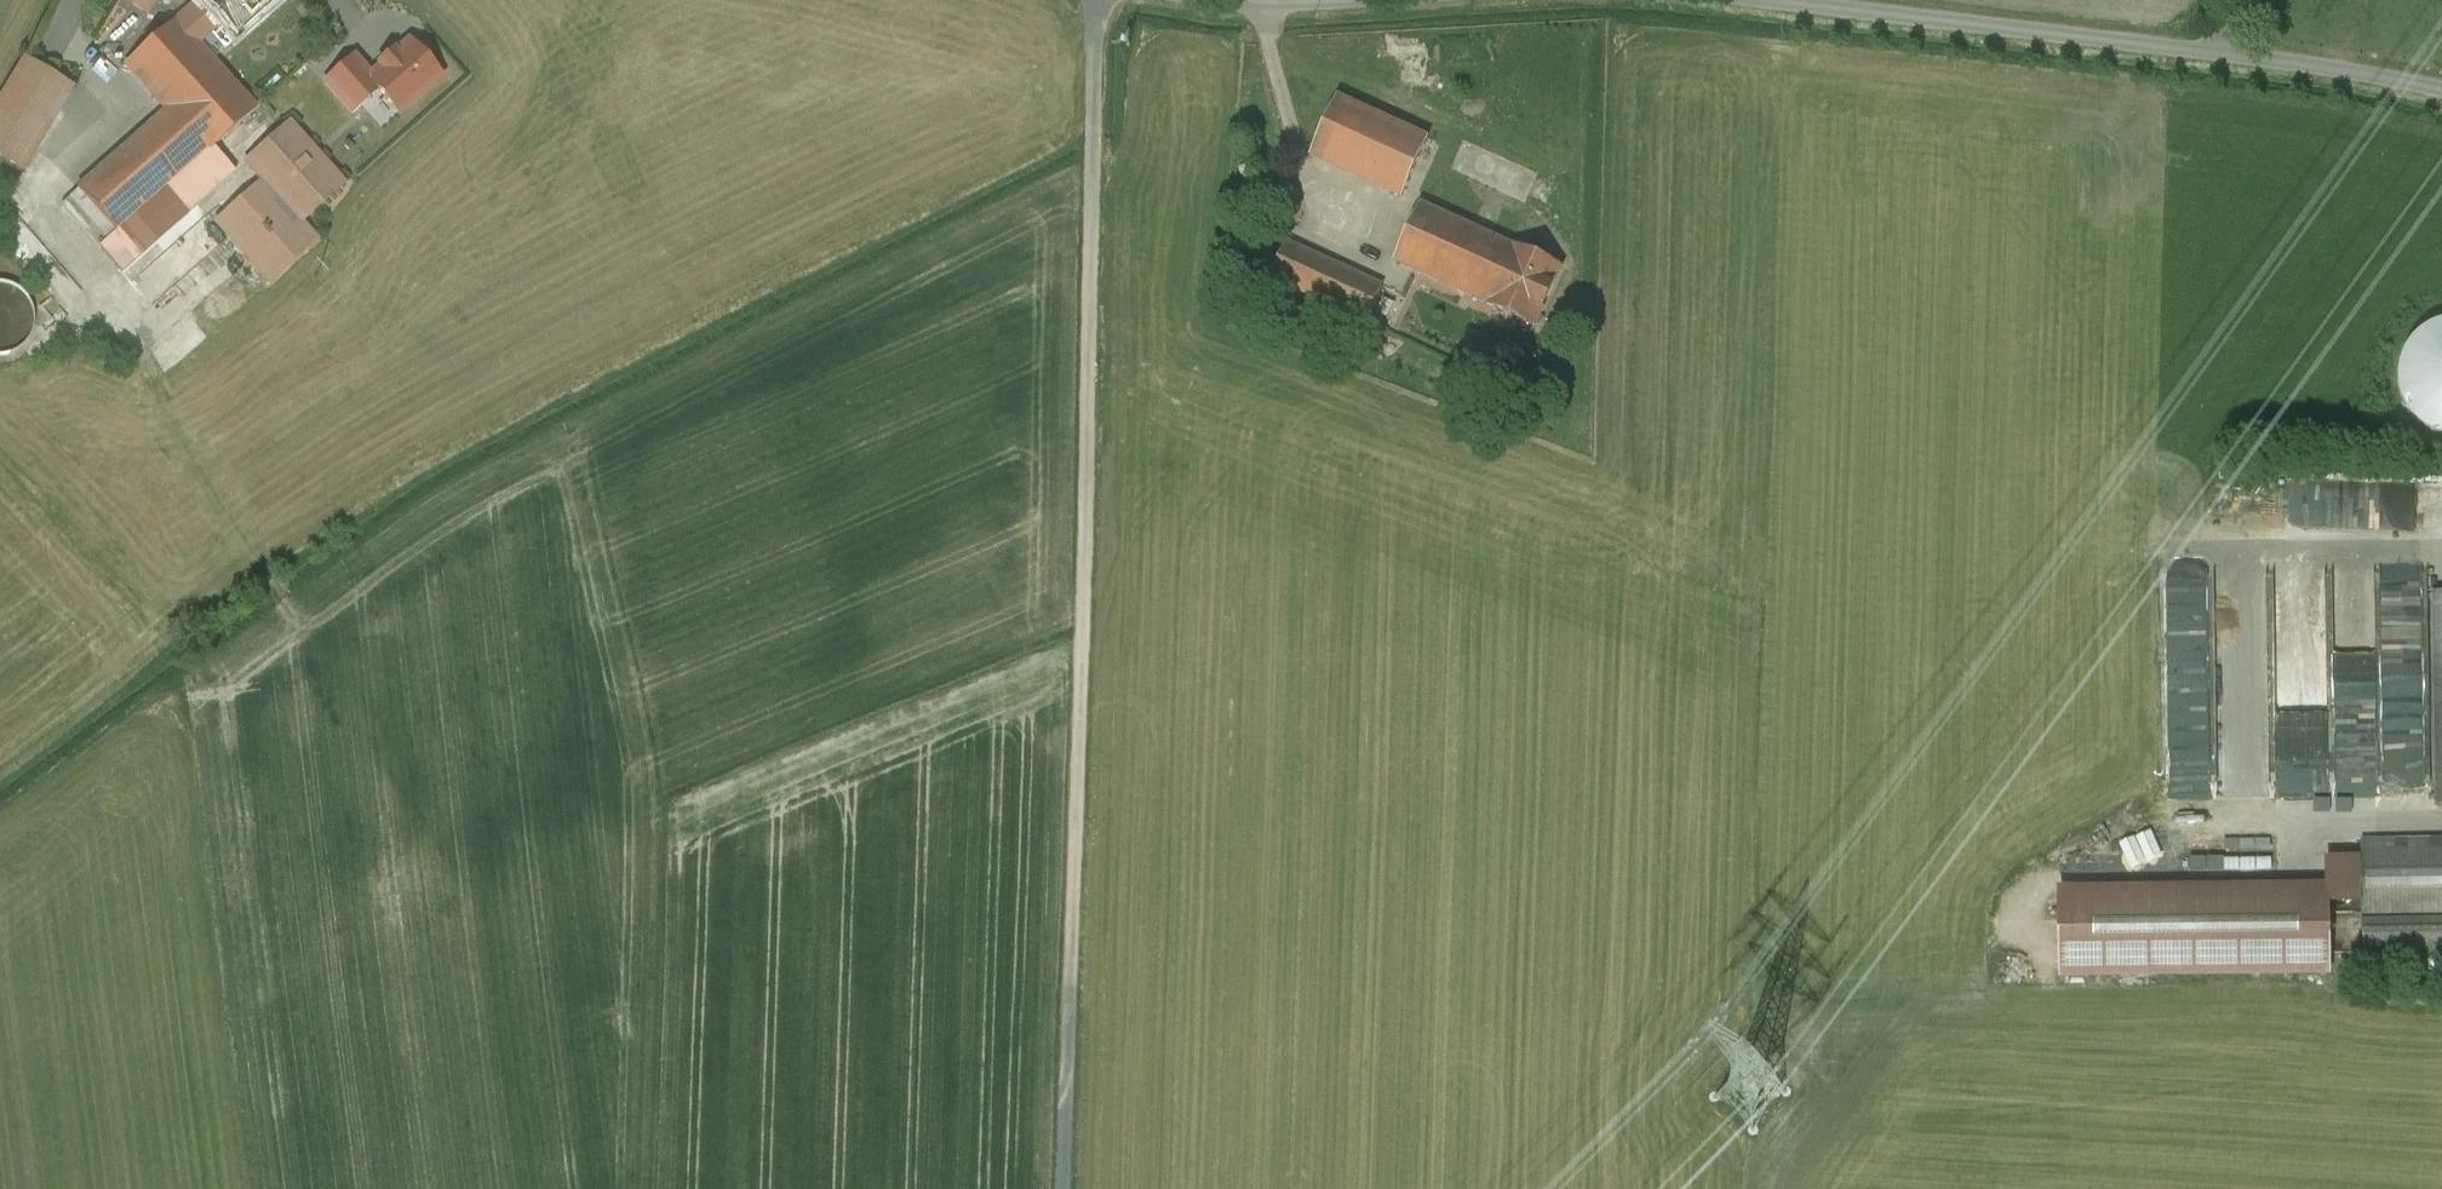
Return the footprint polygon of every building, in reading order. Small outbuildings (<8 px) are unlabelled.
[(146,14),(155,0),(125,0),(146,14)] [(198,43),(222,24),(236,40),(277,0),(199,0),(176,20),(198,43)] [(198,43),(176,20),(126,67),(165,112),(59,207),(123,275),(236,171),(214,148),(256,108),(198,43)] [(410,43),(397,55),(394,52),(379,65),(382,68),(369,79),(400,114),(438,80),(441,78),(410,43)] [(24,58),(0,100),(0,157),(24,172),(76,88),(24,58)] [(1431,138),(1337,98),(1311,154),(1403,196),(1431,138)] [(344,185),(290,124),(245,164),(263,181),(215,223),(270,284),(317,242),(301,224),(344,185)] [(1487,301),(1513,243),(1429,208),(1400,262),(1487,301)] [(1384,287),(1289,243),(1271,275),(1368,322),(1384,287)] [(1513,243),(1487,301),(1535,323),(1562,264),(1513,243)] [(0,283),(0,357),(6,356),(15,353),(23,347),(29,340),(33,332),(35,323),(35,314),(32,305),(27,297),(20,290),(12,286),(3,283),(0,283)] [(2430,313),(2413,402),(2441,408),(2441,315),(2430,313)] [(2272,580),(2217,580),(2218,789),(2238,789),(2238,792),(2273,792),(2272,580)] [(2341,705),(2343,795),(2382,794),(2380,731),(2365,731),(2364,704),(2341,705)] [(2200,811),(2234,813),(2235,804),(2200,802),(2200,811)] [(2362,842),(2363,926),(2441,924),(2441,841),(2362,842)] [(2328,898),(2061,899),(2062,971),(2329,970),(2328,898)] [(2363,926),(2364,962),(2441,961),(2441,924),(2363,926)]
